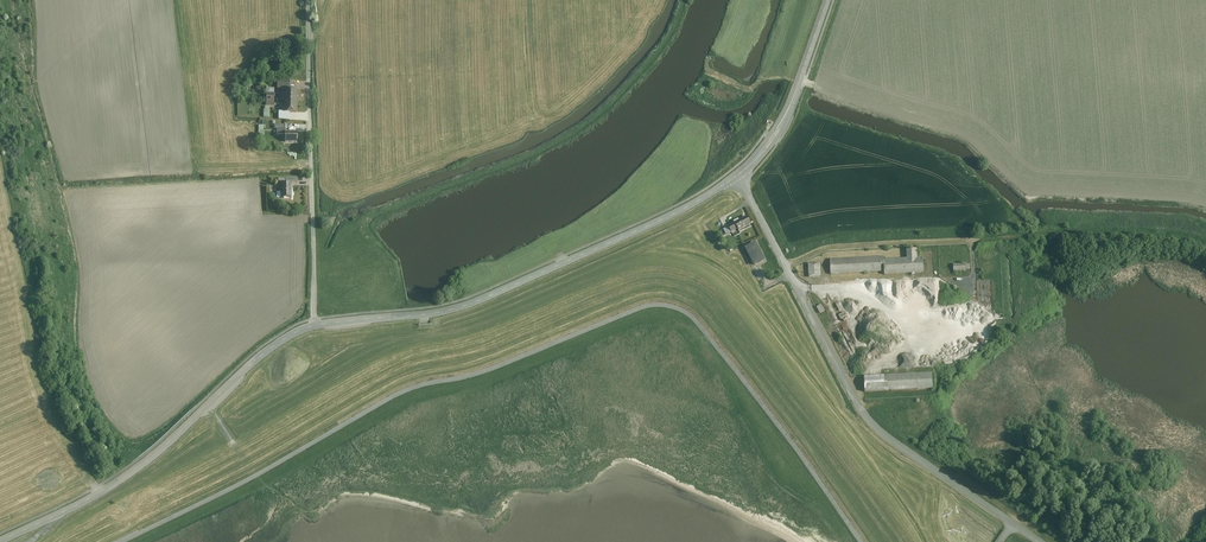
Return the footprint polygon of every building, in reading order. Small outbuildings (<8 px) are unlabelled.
[(291,81),(278,81),(278,90),(291,90),(291,81)] [(297,103),(297,91),(286,91),(286,103),(297,103)] [(275,105),(276,92),(267,92),(267,105),(275,105)] [(298,115),(297,103),(286,103),(286,115),(298,115)] [(287,134),(287,132),(287,130),(285,130),(286,125),(277,125),(276,130),(278,130),(278,134),(287,134)] [(300,133),(287,132),(287,134),(287,142),(300,143),(300,133)] [(292,198),(292,183),(287,183),(281,183),(281,193),(278,193),(278,198),(292,198)] [(745,215),(727,224),(732,234),(750,225),(745,215)] [(765,261),(755,241),(745,247),(755,266),(765,261)] [(883,257),(829,258),(830,274),(884,273),(884,275),(923,274),(923,259),(917,259),(916,249),(906,250),(906,259),(883,260),(883,257)] [(820,278),(820,262),(808,262),(808,278),(820,278)] [(932,375),(863,378),(864,392),(932,389),(932,375)]
